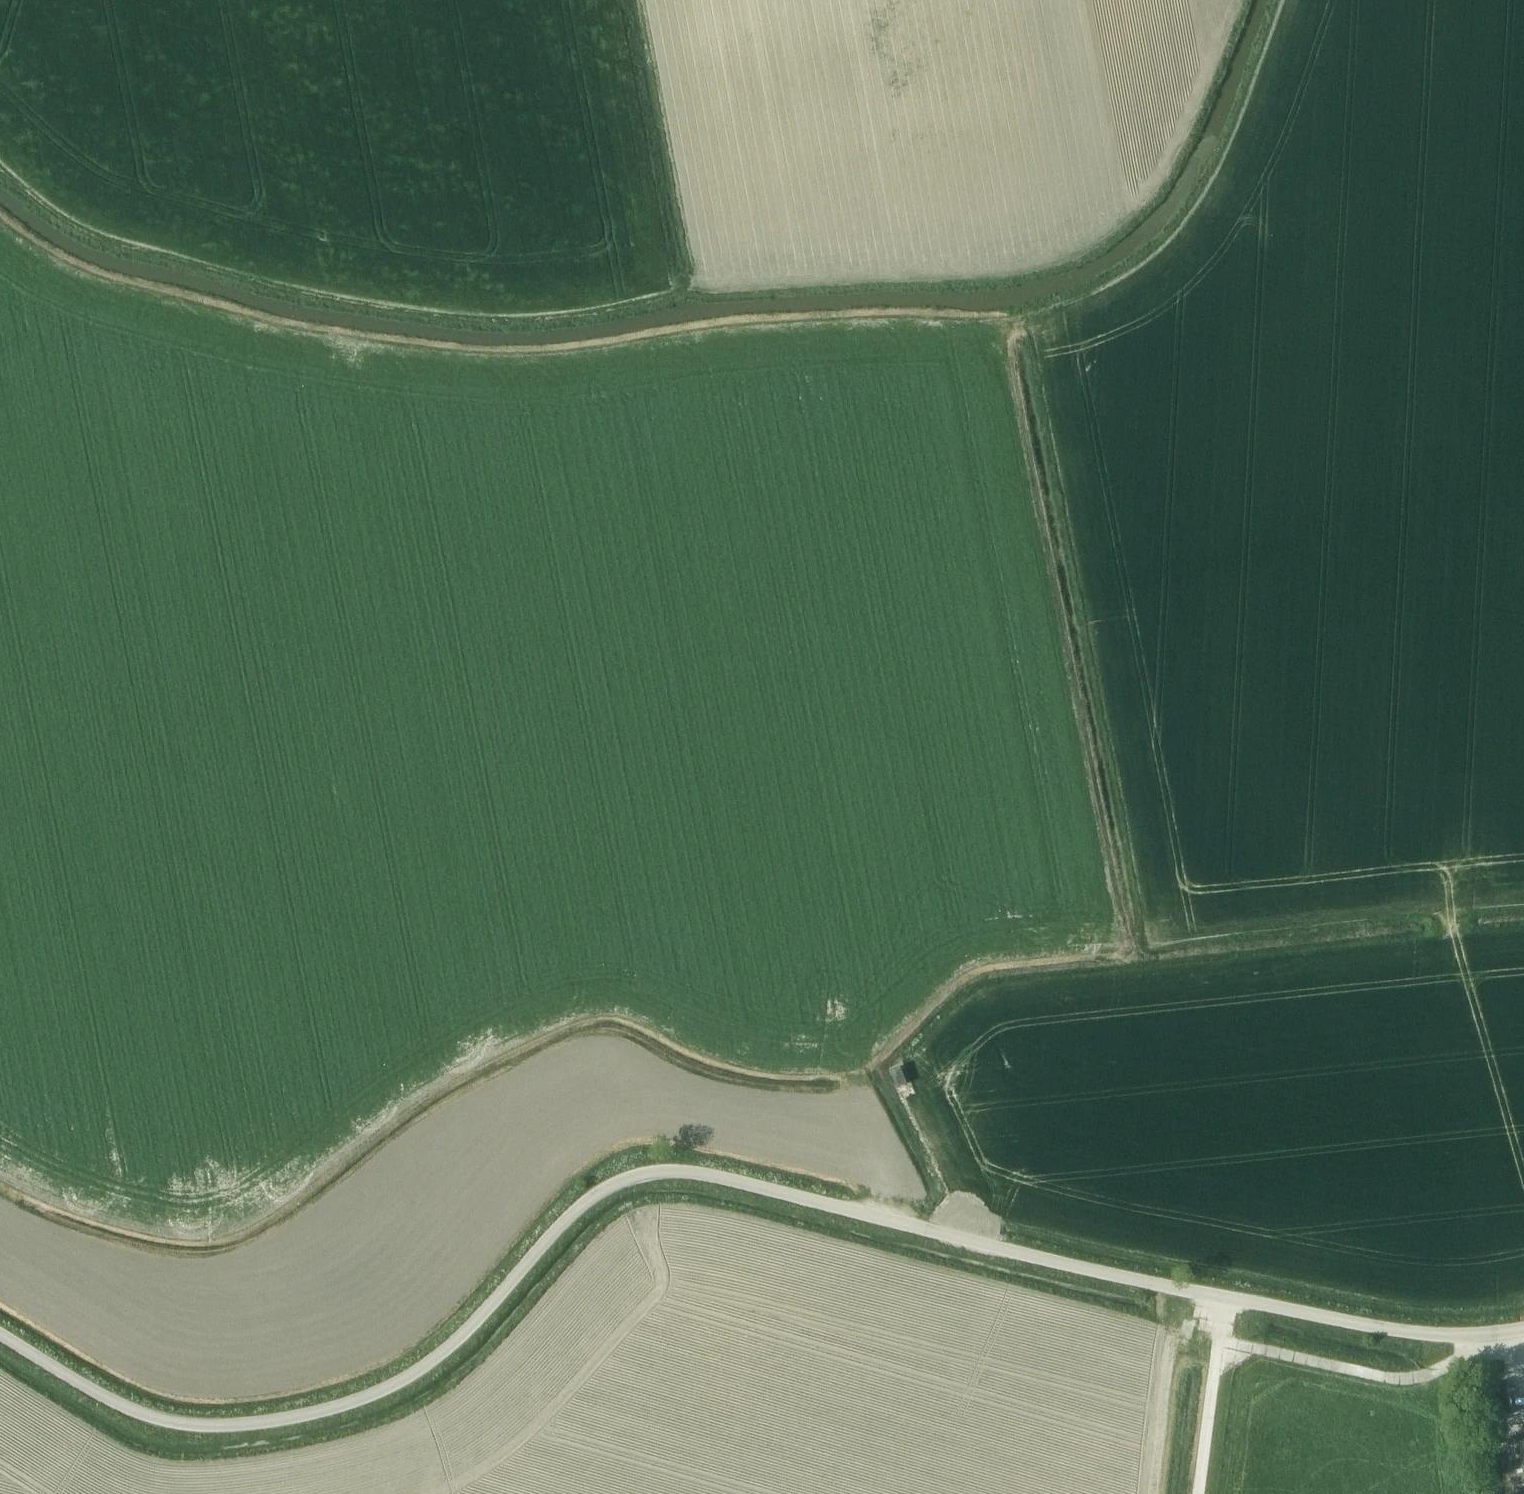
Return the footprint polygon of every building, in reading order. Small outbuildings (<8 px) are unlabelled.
[(907,1083),(900,1066),(891,1070),(898,1087),(907,1083)] [(1507,1439),(1513,1493),(1523,1493),(1523,1437),(1507,1439)]
